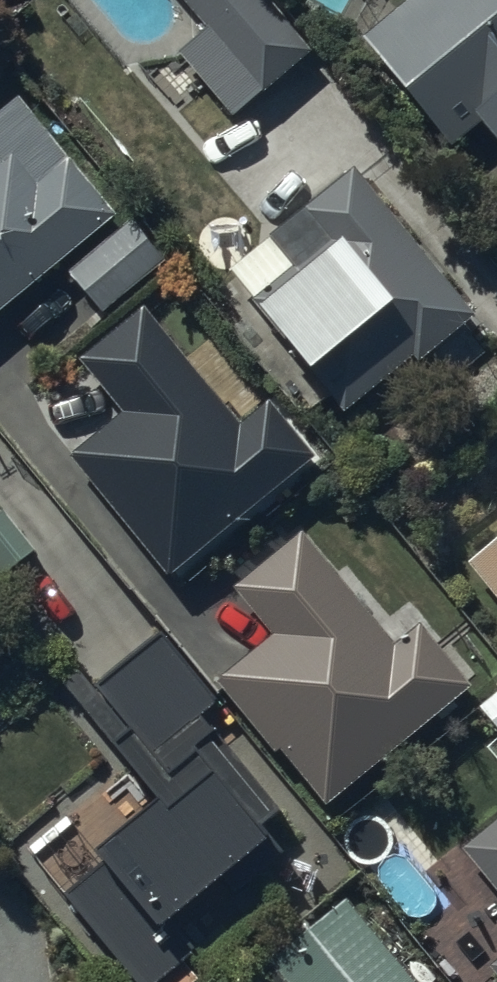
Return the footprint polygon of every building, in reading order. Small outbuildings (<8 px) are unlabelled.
[(288,0),(201,0),(209,8),(179,34),(234,98),(267,71),(270,74),(317,34),(288,0)] [(368,23),(448,120),(488,87),(496,98),(496,0),(396,0),(368,23)] [(120,192),(21,74),(0,92),(0,134),(4,138),(0,142),(0,295),(120,192)] [(479,293),(358,148),(273,219),(281,229),(245,259),(261,278),(253,285),(265,299),(284,284),(328,336),(323,341),(336,356),(327,363),(351,392),(419,335),(423,340),(479,293)] [(135,202),(70,257),(106,300),(171,245),(135,202)] [(170,553),(316,433),(274,382),(244,408),(145,288),(81,340),(126,395),(75,437),(170,553)] [(276,615),(221,658),(280,734),(288,728),(330,782),(473,670),(422,605),(396,625),(310,515),(240,569),(276,615)] [(470,547),(496,580),(496,525),(470,547)] [(133,737),(163,774),(102,824),(171,908),(277,821),(206,734),(216,726),(206,713),(222,700),(168,633),(98,690),(84,672),(67,686),(118,749),(133,737)] [(467,830),(496,866),(496,805),(467,830)] [(266,980),(267,981),(418,981),(351,905),(266,980)]
